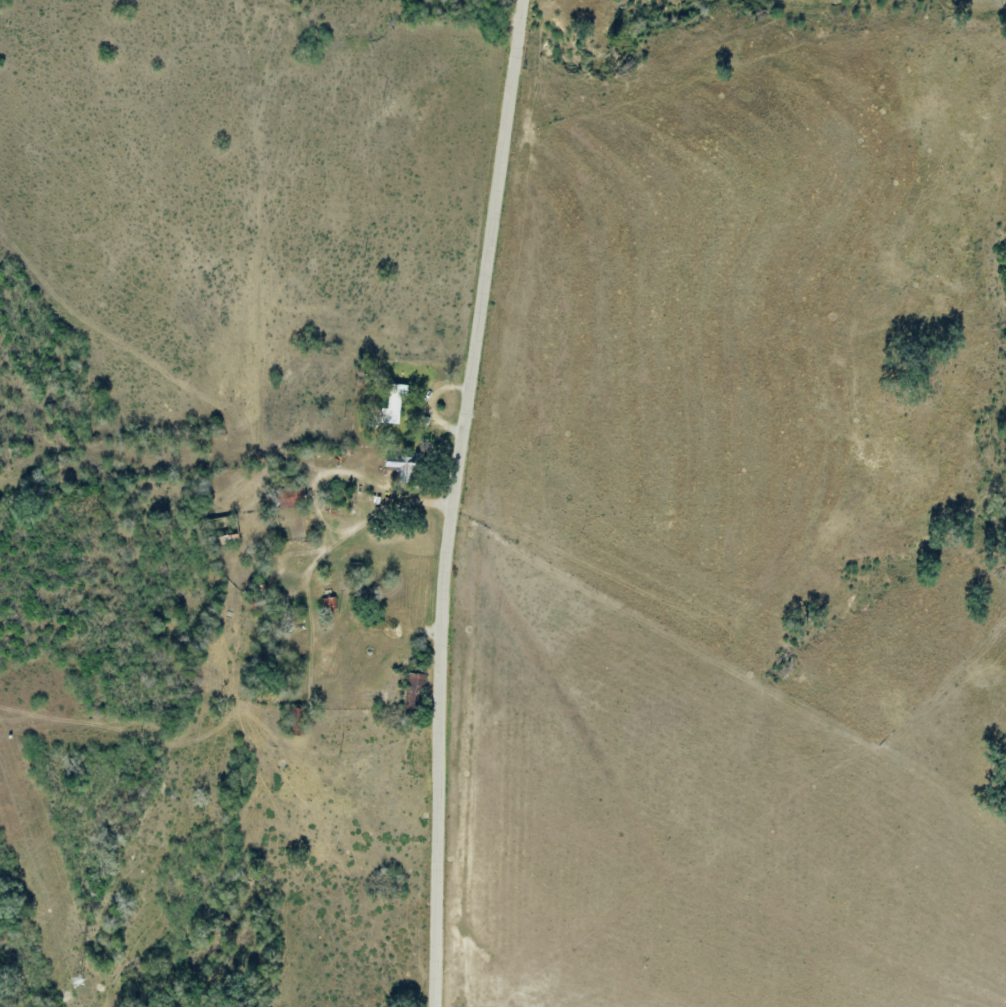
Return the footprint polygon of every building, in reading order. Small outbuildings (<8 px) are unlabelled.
[(398,424),(399,399),(404,400),(405,385),(388,385),(387,408),(381,407),(380,423),(398,424)]
